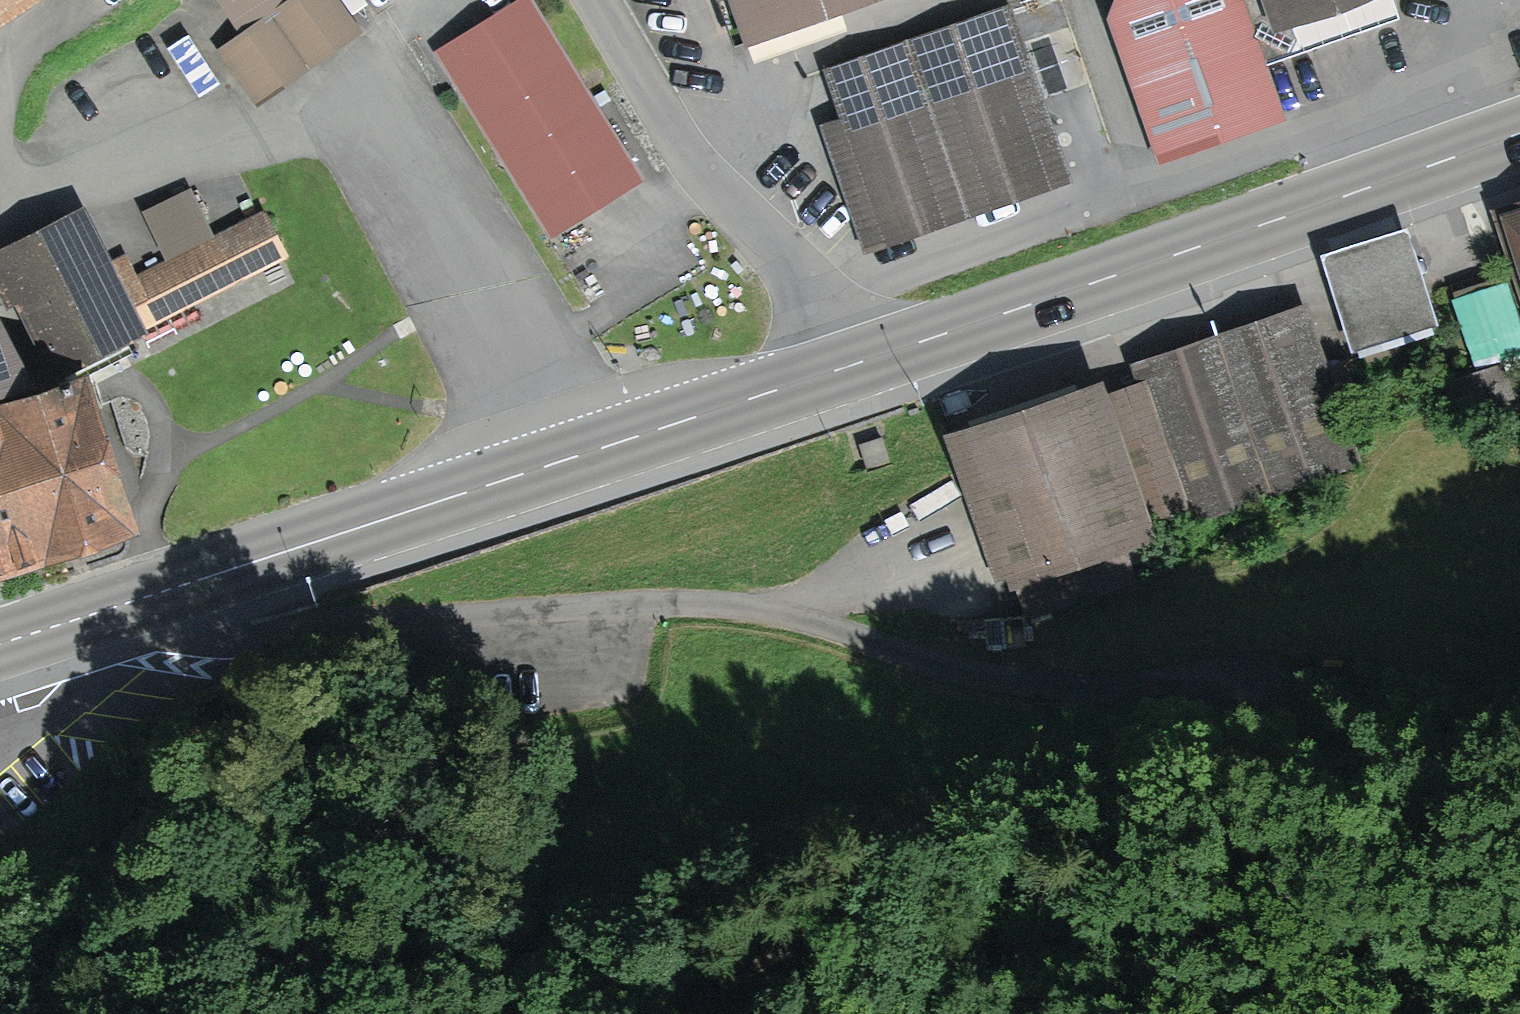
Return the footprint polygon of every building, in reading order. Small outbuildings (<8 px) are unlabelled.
[(14,0),(0,0),(0,9),(14,0)] [(258,27),(223,51),(257,99),(355,29),(334,0),(240,0),(258,27)] [(733,31),(820,0),(722,0),(733,31)] [(1257,66),(1294,53),(1281,14),(1276,0),(1122,0),(1116,15),(1164,151),(1273,113),(1257,66)] [(1281,14),(1294,53),(1398,16),(1393,0),(1276,0),(1281,14)] [(448,53),(553,223),(629,176),(524,6),(448,53)] [(832,129),(871,242),(1013,193),(993,137),(1040,121),(1020,63),(832,129)] [(1505,217),(1519,263),(1519,212),(1505,217)] [(58,364),(151,317),(135,285),(123,261),(104,270),(78,219),(4,256),(58,364)] [(263,220),(135,285),(151,317),(279,252),(263,220)] [(1359,343),(1426,321),(1418,295),(1351,317),(1359,343)] [(1191,512),(1347,458),(1300,322),(1144,377),(1191,512)] [(126,521),(81,386),(31,402),(18,363),(0,327),(0,562),(126,521)] [(1450,385),(1457,409),(1501,395),(1493,372),(1450,385)] [(1119,538),(1142,530),(1095,393),(958,441),(1006,578),(1012,575),(1025,613),(1132,576),(1119,538)] [(860,444),(867,466),(888,459),(881,437),(860,444)]
